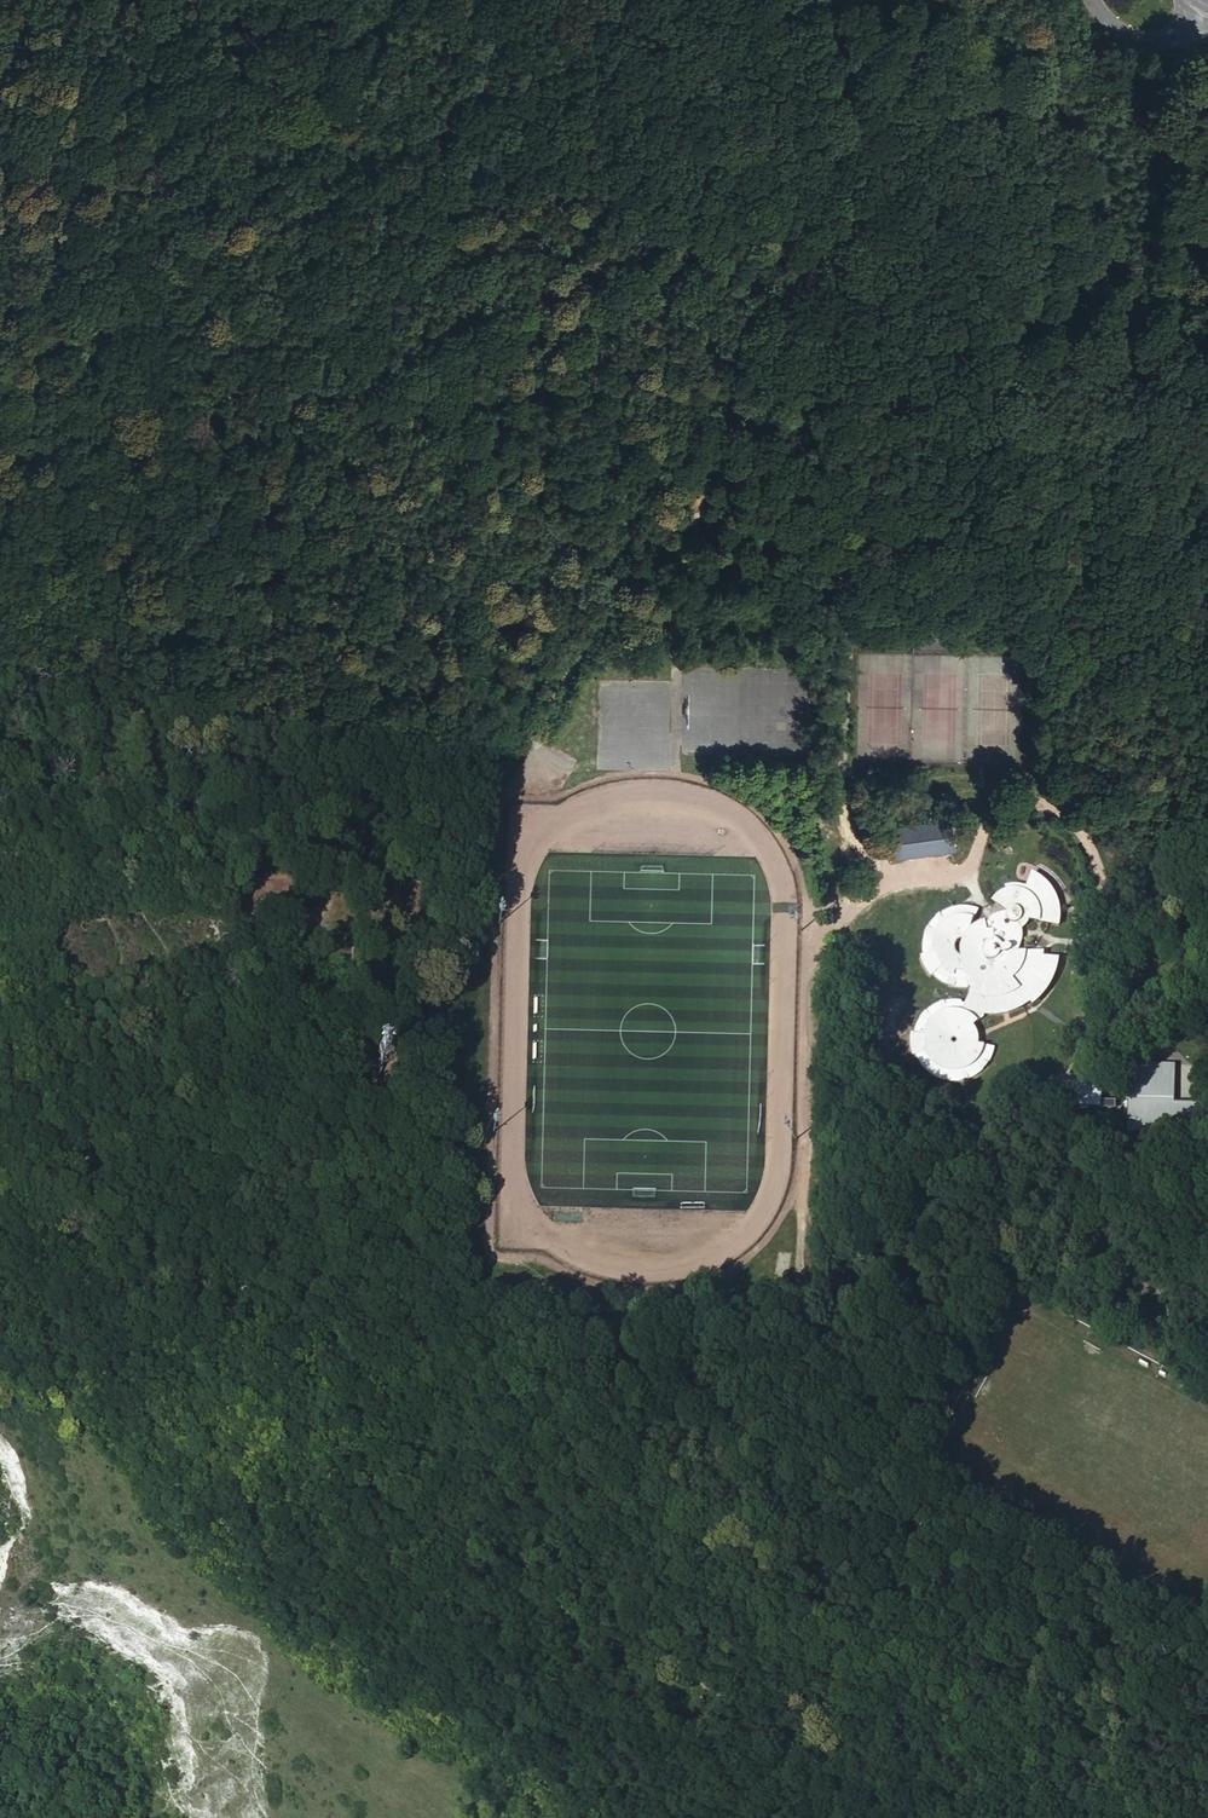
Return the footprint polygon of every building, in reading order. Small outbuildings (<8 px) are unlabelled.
[(953,817),(892,824),(896,856),(956,849),(953,817)] [(995,903),(995,904),(1007,913),(1007,914),(1007,915),(1006,916),(1006,918),(1007,918),(1007,919),(1007,920),(1007,921),(1008,923),(1009,923),(1009,924),(1010,924),(1011,924),(1011,925),(1012,925),(1013,925),(1016,925),(1017,925),(1018,925),(1019,924),(1021,926),(1021,925),(1022,924),(1025,922),(1026,919),(1027,917),(1058,924),(1059,919),(1059,914),(1059,908),(1055,909),(1054,906),(1054,904),(1053,902),(1050,896),(1054,894),(1050,889),(1048,886),(1042,881),(1037,878),(1033,877),(1026,891),(1025,890),(1023,890),(1021,889),(1019,888),(1017,888),(1015,888),(1013,888),(1011,888),(1009,889),(1007,889),(1006,889),(1007,894),(1005,895),(1002,897),(999,899),(995,903)] [(1053,902),(1054,904),(1054,906),(1055,909),(1059,908),(1057,900),(1054,894),(1050,896),(1053,902)] [(983,1016),(983,1012),(989,1012),(1001,1011),(1001,1007),(1005,1006),(1006,1010),(1014,1008),(1022,1004),(1028,1000),(1031,1002),(1035,999),(1039,995),(1044,988),(1051,976),(1054,968),(1057,957),(1041,955),(1041,950),(1017,950),(1007,944),(1005,944),(1005,945),(1004,946),(1003,946),(1002,945),(1002,944),(1002,943),(1001,942),(1000,941),(999,940),(998,939),(997,938),(996,938),(995,937),(994,937),(993,937),(992,937),(994,931),(987,931),(985,921),(975,924),(971,922),(977,910),(974,909),(969,908),(963,908),(958,908),(953,909),(950,910),(945,913),(939,918),(935,922),(933,924),(930,928),(927,936),(926,947),(927,954),(941,951),(946,961),(934,971),(935,972),(939,975),(945,980),(953,984),(955,984),(964,985),(966,985),(969,985),(970,983),(973,984),(972,987),(965,1004),(964,1007),(960,1005),(961,1002),(956,1001),(950,1001),(948,1002),(940,1003),(937,1004),(931,1008),(928,1010),(923,1015),(919,1022),(917,1025),(916,1030),(915,1032),(927,1034),(929,1047),(917,1053),(921,1061),(924,1065),(926,1067),(930,1070),(937,1074),(939,1075),(942,1076),(944,1077),(950,1078),(954,1078),(959,1077),(964,1076),(967,1075),(974,1071),(978,1068),(984,1062),(987,1057),(989,1052),(990,1047),(991,1045),(977,1043),(972,1042),(972,1038),(972,1035),(971,1032),(970,1031),(969,1028),(968,1027),(972,1024),(983,1016)] [(985,921),(987,931),(994,931),(992,937),(993,937),(994,937),(995,937),(996,938),(997,938),(998,939),(999,940),(1000,941),(1001,942),(1002,943),(1002,944),(1002,945),(1003,946),(1004,946),(1005,945),(1005,944),(1007,944),(1017,950),(1019,946),(1020,944),(1021,942),(1022,935),(1022,933),(1021,928),(1021,926),(1019,924),(1018,925),(1017,925),(1016,925),(1013,925),(1012,925),(1011,925),(1011,924),(1010,924),(1009,924),(1009,923),(1008,923),(1007,921),(1007,920),(1007,919),(1007,918),(1006,918),(1006,916),(1007,915),(1007,914),(999,915),(993,917),(990,918),(985,921)] [(941,951),(927,954),(927,957),(928,960),(929,962),(932,967),(934,971),(946,961),(941,951)] [(972,1024),(968,1027),(969,1028),(970,1031),(971,1032),(972,1035),(972,1038),(972,1042),(977,1043),(977,1039),(977,1036),(976,1032),(975,1029),(973,1025),(972,1024)] [(927,1034),(915,1032),(915,1037),(915,1042),(915,1048),(917,1053),(929,1047),(927,1034)] [(1128,1071),(1127,1109),(1135,1110),(1134,1131),(1207,1134),(1207,1111),(1202,1111),(1203,1103),(1172,1102),(1172,1106),(1165,1106),(1165,1095),(1172,1095),(1173,1072),(1166,1072),(1166,1065),(1136,1064),(1135,1071),(1128,1071)] [(372,1077),(357,1077),(358,1088),(373,1088),(372,1077)] [(1099,1100),(1100,1082),(1058,1081),(1057,1105),(1127,1107),(1127,1101),(1099,1100)] [(1097,1084),(1061,1084),(1060,1103),(1097,1104),(1097,1084)] [(358,1090),(358,1097),(373,1097),(373,1089),(358,1090)]
